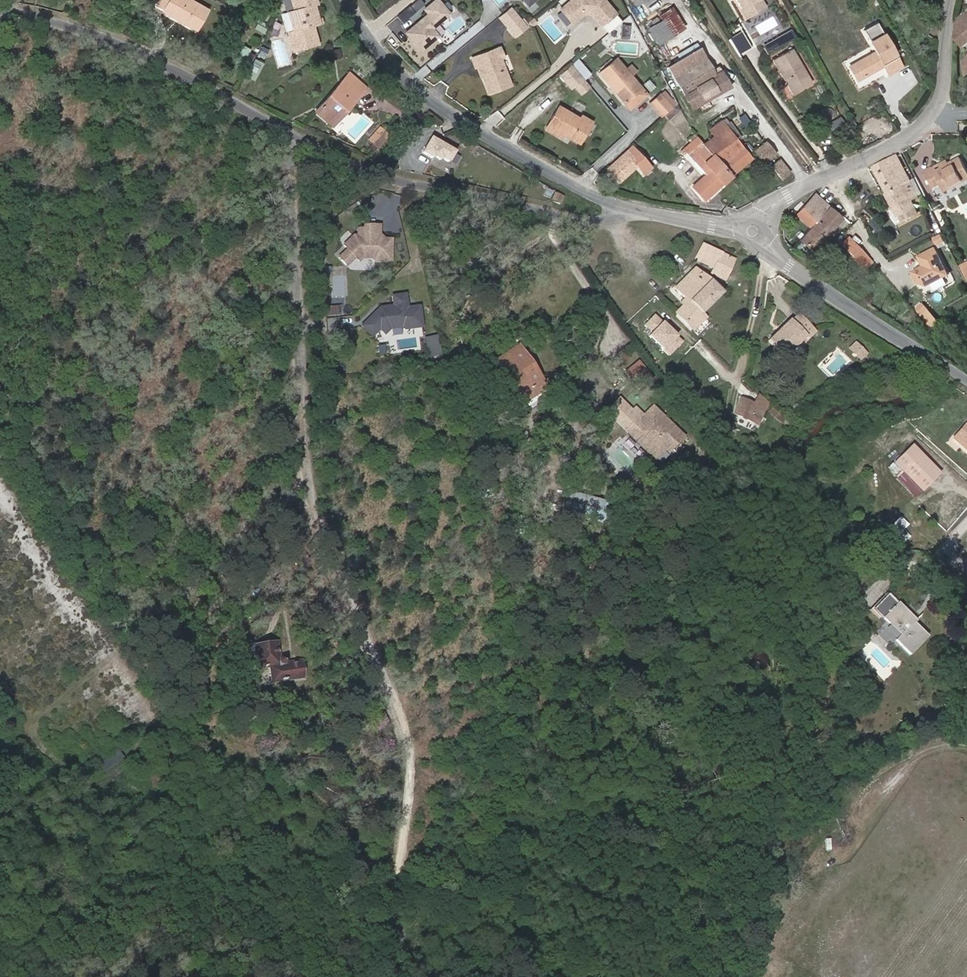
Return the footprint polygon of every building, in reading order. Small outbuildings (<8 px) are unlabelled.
[(156,6),(197,30),(208,10),(190,0),(159,0),(156,6)] [(295,49),(319,43),(313,24),(320,22),(318,17),(315,4),(316,3),(315,0),(292,0),(295,9),(289,10),(295,29),(289,31),(295,49)] [(424,9),(428,14),(406,33),(421,50),(437,36),(431,28),(449,13),(437,0),(435,0),(424,9)] [(602,24),(616,12),(606,0),(570,0),(561,8),(574,22),(584,13),(593,13),(602,24)] [(647,0),(646,0),(637,5),(640,9),(649,3),(647,0)] [(742,10),(749,6),(751,6),(755,14),(765,9),(760,0),(736,0),(742,10)] [(396,16),(402,23),(414,12),(409,6),(396,16)] [(526,25),(510,6),(498,16),(515,35),(526,25)] [(749,6),(742,10),(747,19),(755,14),(751,6),(749,6)] [(648,28),(658,43),(683,28),(671,8),(658,16),(661,21),(648,28)] [(966,44),(966,11),(956,19),(955,38),(962,48),(966,44)] [(863,30),(869,38),(881,31),(876,22),(863,30)] [(793,29),(763,45),(768,53),(782,46),(779,39),(794,31),(793,29)] [(740,30),(728,38),(731,44),(738,53),(750,46),(740,30)] [(794,31),(779,39),(782,46),(797,38),(794,31)] [(881,31),(869,38),(875,51),(850,66),(858,80),(871,71),(880,67),(878,64),(882,62),(883,65),(884,65),(888,73),(901,65),(881,31)] [(268,50),(262,47),(259,53),(265,56),(268,50)] [(478,66),(488,95),(510,86),(499,58),(503,57),(499,47),(471,59),(474,68),(478,66)] [(695,100),(697,103),(728,85),(721,73),(715,76),(699,48),(668,66),(689,103),(695,100)] [(773,59),(793,94),(811,83),(791,49),(773,59)] [(241,67),(246,70),(253,57),(247,54),(241,67)] [(629,74),(624,68),(616,58),(599,72),(609,85),(612,83),(615,87),(615,91),(623,101),(640,87),(629,74)] [(262,63),(255,59),(246,75),(253,79),(262,63)] [(578,71),(570,63),(559,73),(571,87),(573,85),(580,93),(589,85),(578,71)] [(624,68),(629,74),(634,70),(629,64),(624,68)] [(315,110),(332,125),(360,93),(356,89),(361,83),(349,73),(315,110)] [(361,83),(356,89),(360,93),(365,87),(361,83)] [(640,87),(623,101),(629,108),(645,93),(640,87)] [(251,90),(248,96),(257,101),(261,95),(251,90)] [(661,116),(674,104),(662,91),(649,104),(661,116)] [(561,133),(577,142),(589,122),(580,117),(578,119),(557,108),(545,129),(559,137),(561,133)] [(873,118),(868,120),(873,131),(877,129),(873,118)] [(714,135),(703,145),(721,167),(728,175),(729,177),(751,158),(740,146),(722,121),(710,129),(714,135)] [(379,126),(367,139),(378,149),(390,136),(379,126)] [(454,152),(430,137),(420,153),(431,160),(433,158),(439,162),(441,159),(447,163),(454,152)] [(864,147),(869,144),(865,137),(860,140),(864,147)] [(721,167),(703,145),(698,138),(694,141),(699,148),(697,150),(691,155),(707,173),(692,186),(704,199),(729,177),(728,175),(721,167)] [(699,148),(694,141),(691,144),(697,150),(699,148)] [(755,150),(763,163),(765,161),(767,160),(775,154),(767,142),(755,150)] [(632,147),(608,170),(619,182),(637,166),(644,174),(651,168),(632,147)] [(887,193),(914,178),(911,171),(908,173),(905,168),(908,166),(903,158),(901,159),(898,155),(873,168),(887,193)] [(932,168),(925,172),(935,190),(942,186),(945,192),(966,180),(966,168),(961,157),(949,164),(934,172),(932,168)] [(779,159),(771,165),(781,179),(789,173),(779,159)] [(947,160),(932,168),(934,172),(949,164),(947,160)] [(914,178),(887,193),(901,220),(915,213),(909,200),(922,193),(914,178)] [(947,193),(951,197),(960,190),(957,186),(947,193)] [(554,193),(551,201),(558,204),(561,196),(554,193)] [(811,227),(818,219),(829,207),(815,194),(797,214),(811,227)] [(829,207),(818,219),(831,230),(841,218),(829,207)] [(812,250),(831,230),(818,219),(811,227),(799,239),(812,250)] [(345,245),(349,249),(340,258),(348,265),(356,257),(360,261),(364,258),(373,258),(376,261),(392,261),(392,240),(377,239),(377,235),(380,235),(380,226),(365,226),(365,229),(359,229),(359,236),(355,236),(345,245)] [(935,237),(939,244),(945,241),(942,234),(935,237)] [(847,238),(840,245),(864,268),(871,261),(847,238)] [(703,246),(697,261),(716,272),(713,276),(726,283),(737,265),(703,246)] [(937,248),(921,256),(926,266),(915,272),(920,282),(930,285),(950,274),(937,248)] [(727,301),(708,283),(696,273),(675,292),(681,299),(670,309),(691,333),(706,320),(727,301)] [(374,315),(363,326),(373,336),(381,329),(386,334),(391,328),(403,326),(406,329),(423,327),(420,307),(408,308),(406,295),(393,296),(395,306),(381,308),(380,309),(380,312),(376,317),(374,315)] [(927,301),(919,306),(930,327),(938,323),(927,301)] [(680,341),(654,315),(643,325),(651,333),(648,335),(667,354),(680,341)] [(821,333),(803,315),(796,322),(795,321),(786,331),(787,332),(784,335),(783,333),(774,343),(790,359),(811,338),(813,340),(821,333)] [(695,337),(710,324),(706,320),(691,333),(695,337)] [(439,334),(426,337),(430,354),(443,351),(439,334)] [(519,342),(513,346),(523,361),(529,357),(519,342)] [(861,354),(867,348),(862,343),(856,349),(861,354)] [(544,379),(529,357),(523,361),(513,346),(497,358),(523,393),(544,379)] [(873,353),(867,348),(861,354),(867,360),(873,353)] [(620,367),(629,359),(624,352),(614,360),(620,367)] [(655,378),(640,363),(635,368),(633,366),(626,373),(643,390),(655,378)] [(752,413),(747,423),(755,426),(765,400),(756,396),(753,403),(741,398),(734,416),(740,419),(745,409),(752,413)] [(674,448),(684,436),(654,409),(645,418),(634,408),(630,411),(618,399),(605,413),(629,435),(656,459),(669,444),(674,448)] [(745,409),(740,419),(747,423),(752,413),(745,409)] [(768,413),(784,427),(788,423),(772,409),(768,413)] [(954,437),(966,449),(966,422),(954,437)] [(789,431),(793,427),(788,423),(784,427),(789,431)] [(903,471),(921,490),(939,473),(911,443),(893,460),(903,471)] [(658,460),(667,450),(670,452),(674,448),(669,444),(656,459),(658,460)] [(914,497),(921,490),(903,471),(896,478),(914,497)] [(589,517),(594,497),(565,490),(560,511),(589,517)] [(910,546),(915,540),(894,522),(888,529),(910,546)] [(895,640),(910,655),(928,636),(914,622),(915,620),(897,602),(882,617),(900,635),(895,640)] [(316,673),(314,657),(302,659),(301,651),(294,651),(293,636),(269,639),(272,663),(286,661),(288,676),(316,673)] [(105,771),(124,756),(117,747),(98,763),(105,771)]
